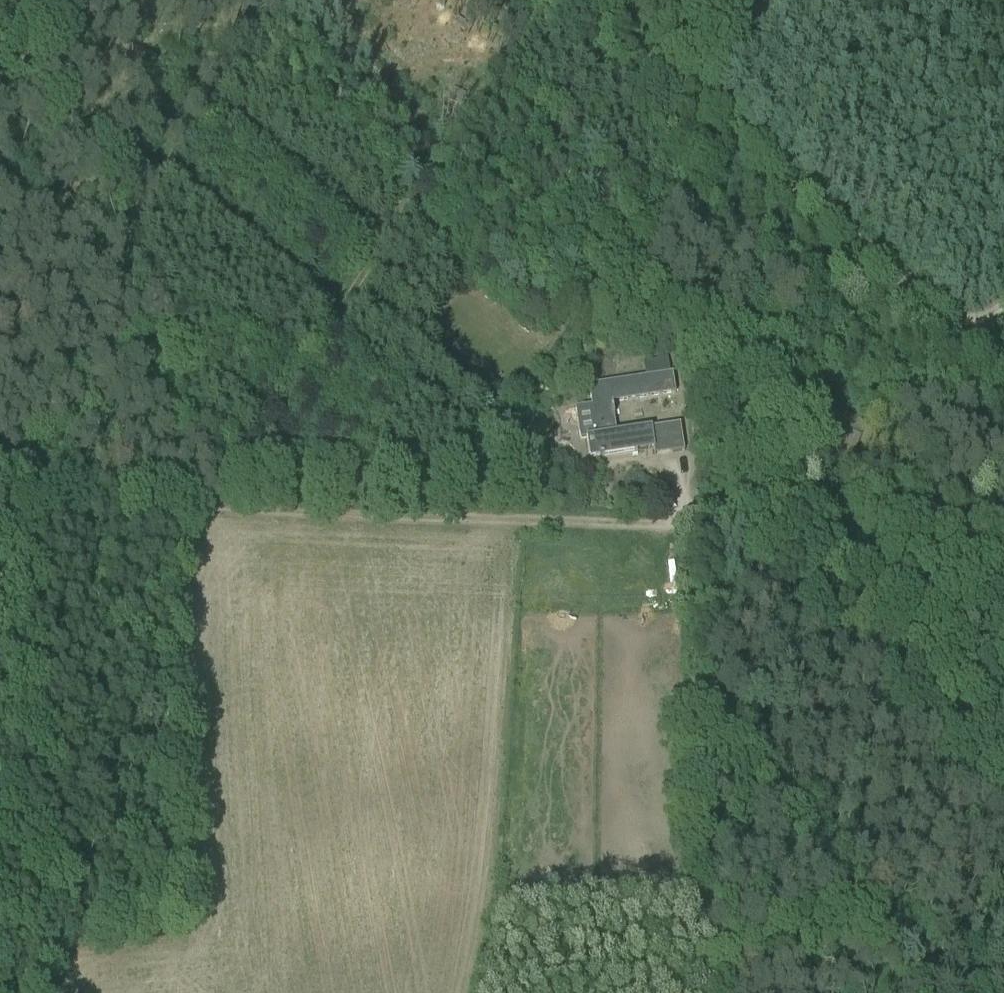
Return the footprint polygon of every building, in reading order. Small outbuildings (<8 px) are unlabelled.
[(596,437),(586,438),(586,440),(589,460),(637,453),(636,447),(653,445),(651,429),(651,428),(616,433),(611,403),(674,394),(671,374),(588,386),(596,437)] [(818,437),(854,453),(866,425),(830,409),(829,410),(820,406),(809,432),(819,436),(818,437)] [(666,426),(651,428),(651,429),(653,445),(655,456),(670,454),(684,452),(681,432),(680,424),(666,426)]
